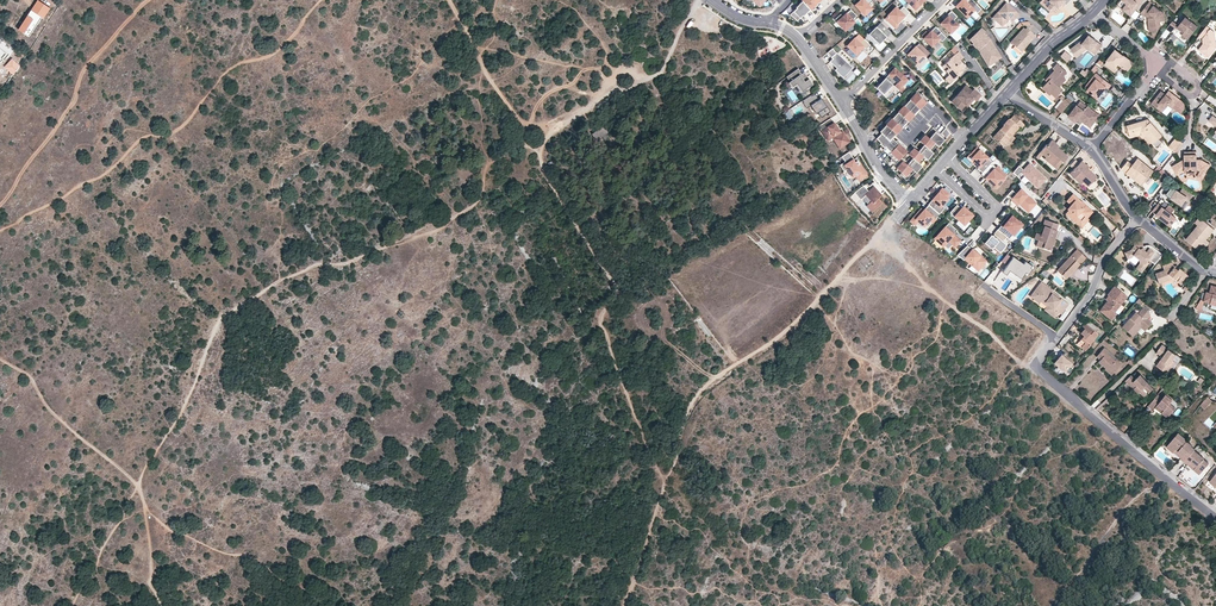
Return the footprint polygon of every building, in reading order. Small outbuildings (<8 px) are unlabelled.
[(29,37),(42,17),(43,19),(50,8),(38,0),(37,0),(18,30),(29,37)] [(818,0),(802,0),(802,1),(810,10),(819,1),(818,0)] [(872,0),(861,0),(855,5),(864,15),(871,9),(868,5),(873,1),(872,0)] [(925,0),(906,0),(916,10),(925,0)] [(973,0),(968,0),(966,1),(965,0),(961,0),(956,5),(967,16),(974,9),(977,12),(981,8),(973,0)] [(996,11),(1005,1),(1004,0),(998,0),(991,7),(996,11)] [(1047,0),(1049,2),(1046,6),(1051,10),(1055,6),(1056,7),(1059,4),(1060,5),(1063,1),(1064,0),(1047,0)] [(1128,4),(1124,10),(1132,16),(1137,11),(1145,1),(1144,0),(1124,0),(1128,4)] [(1164,13),(1154,5),(1155,4),(1150,0),(1141,12),(1147,17),(1149,31),(1156,30),(1160,26),(1160,21),(1165,21),(1164,13)] [(810,10),(802,1),(800,3),(797,6),(798,7),(791,13),(797,20),(806,12),(807,13),(810,10)] [(996,11),(992,16),(1001,25),(1008,17),(1012,20),(1018,12),(1005,1),(996,11)] [(910,13),(904,6),(900,11),(896,7),(889,15),(889,16),(886,19),(892,25),(895,21),(899,25),(904,19),(903,18),(905,16),(906,17),(910,13)] [(857,16),(851,9),(846,14),(847,14),(846,15),(845,15),(843,17),(841,14),(835,19),(845,30),(854,22),(853,20),(857,16)] [(959,25),(954,21),(958,17),(952,11),(948,15),(949,16),(946,20),(942,23),(952,33),(959,25)] [(1197,25),(1184,15),(1177,24),(1172,20),(1168,26),(1166,28),(1170,31),(1171,32),(1175,26),(1183,32),(1181,34),(1187,39),(1197,25)] [(1008,28),(1012,22),(1009,19),(1004,24),(1008,28)] [(887,38),(892,33),(881,23),(877,27),(869,35),(880,45),(884,40),(886,37),(887,38)] [(1214,31),(1207,25),(1204,28),(1199,35),(1202,38),(1203,43),(1199,49),(1209,56),(1215,47),(1215,43),(1214,31)] [(947,37),(936,27),(929,34),(927,32),(922,36),(932,46),(940,39),(942,42),(947,37)] [(1036,35),(1027,27),(1025,29),(1024,27),(1010,42),(1014,45),(1016,43),(1023,49),(1031,40),(1028,38),(1030,37),(1032,39),(1036,35)] [(989,39),(983,33),(984,31),(980,28),(969,39),(973,43),(972,44),(977,50),(980,56),(983,54),(990,64),(1001,57),(989,39)] [(1170,31),(1166,28),(1161,34),(1165,37),(1170,31)] [(1103,45),(1089,34),(1071,48),(1075,54),(1086,46),(1089,48),(1096,53),(1103,45)] [(866,49),(870,45),(864,38),(860,43),(855,38),(847,46),(856,54),(863,46),(866,49)] [(931,53),(920,43),(915,48),(912,46),(906,53),(918,64),(925,56),(926,57),(931,53)] [(1023,49),(1016,43),(1014,45),(1021,51),(1023,49)] [(1089,48),(1086,46),(1075,54),(1077,56),(1089,48)] [(853,67),(837,52),(836,53),(832,48),(827,52),(832,59),(830,62),(835,67),(836,65),(838,67),(837,68),(835,70),(843,78),(853,67)] [(1123,55),(1116,49),(1109,57),(1110,58),(1109,60),(1108,59),(1105,63),(1115,71),(1118,67),(1116,65),(1117,63),(1127,71),(1134,62),(1124,54),(1123,55)] [(966,66),(960,60),(964,57),(959,51),(945,64),(948,68),(946,70),(949,73),(949,75),(945,78),(949,83),(959,75),(957,73),(961,70),(966,66)] [(865,57),(862,53),(857,59),(860,62),(865,57)] [(990,64),(983,54),(980,56),(987,66),(990,64)] [(1050,76),(1052,77),(1047,82),(1042,88),(1050,94),(1051,93),(1056,97),(1063,90),(1059,86),(1066,79),(1063,76),(1067,72),(1057,63),(1053,68),(1055,69),(1050,76)] [(891,72),(886,78),(899,90),(901,92),(904,89),(902,86),(898,82),(903,76),(893,66),(889,70),(891,72)] [(801,72),(798,68),(786,77),(788,80),(791,85),(795,82),(800,90),(812,82),(804,72),(802,74),(801,72)] [(1093,76),(1096,78),(1089,88),(1088,89),(1097,97),(1106,86),(1110,90),(1114,85),(1104,78),(1102,79),(1101,78),(1102,76),(1096,72),(1093,76)] [(902,86),(907,80),(903,76),(898,82),(902,86)] [(1096,78),(1093,76),(1091,80),(1086,85),(1089,88),(1096,78)] [(899,90),(886,78),(882,81),(884,82),(881,85),(880,84),(879,83),(876,87),(887,97),(892,91),(895,94),(899,90)] [(791,85),(788,80),(786,81),(790,87),(794,85),(799,91),(800,90),(795,82),(791,85)] [(964,105),(968,101),(970,103),(973,99),(975,101),(980,95),(972,88),(970,90),(965,85),(955,96),(957,98),(953,104),(960,110),(964,105)] [(1173,108),(1174,107),(1176,104),(1183,110),(1184,109),(1185,107),(1185,106),(1184,103),(1183,101),(1180,99),(1169,90),(1166,94),(1162,90),(1151,103),(1162,112),(1168,104),(1173,108)] [(830,111),(822,99),(820,101),(819,100),(814,93),(802,101),(807,108),(811,105),(813,104),(821,117),(830,111)] [(926,102),(916,93),(910,100),(920,109),(926,102)] [(1057,109),(1062,112),(1072,100),(1068,97),(1065,99),(1057,109)] [(920,109),(910,100),(904,106),(914,115),(920,109)] [(1100,114),(1087,105),(1081,100),(1078,104),(1077,104),(1074,107),(1068,115),(1076,121),(1077,119),(1081,123),(1083,121),(1088,124),(1092,119),(1094,121),(1100,114)] [(821,117),(813,104),(811,105),(820,118),(821,117)] [(1183,110),(1176,104),(1174,107),(1181,113),(1183,110)] [(914,115),(904,106),(898,112),(908,121),(914,115)] [(908,121),(898,112),(892,119),(902,128),(908,121)] [(1008,145),(1015,138),(1012,135),(1018,127),(1021,129),(1024,125),(1013,115),(1010,119),(1008,118),(1003,124),(1003,125),(993,137),(1002,146),(1005,143),(1008,145)] [(840,131),(831,118),(818,126),(822,131),(824,130),(829,139),(835,135),(836,137),(834,138),(840,148),(849,142),(843,132),(841,133),(840,134),(839,132),(840,131)] [(902,128),(892,119),(886,125),(896,134),(902,128)] [(1130,133),(1141,130),(1146,135),(1153,143),(1162,135),(1151,121),(1149,123),(1146,122),(1145,119),(1127,125),(1130,133)] [(896,134),(886,125),(880,132),(881,133),(889,140),(892,138),(896,134)] [(593,133),(597,140),(608,131),(604,126),(593,133)] [(945,128),(939,136),(944,140),(950,133),(945,128)] [(1146,135),(1141,130),(1130,133),(1131,137),(1140,135),(1143,138),(1146,135)] [(935,132),(929,139),(936,145),(939,147),(944,140),(939,136),(935,132)] [(898,144),(892,138),(889,140),(881,133),(876,138),(881,143),(880,144),(884,148),(885,147),(890,152),(898,144)] [(925,135),(920,142),(924,145),(931,151),(936,145),(929,139),(925,135)] [(1046,156),(1044,158),(1057,168),(1062,161),(1063,161),(1067,156),(1057,147),(1058,146),(1051,140),(1048,145),(1046,144),(1040,152),(1043,154),(1046,156)] [(890,152),(894,155),(891,158),(890,160),(895,165),(906,152),(898,144),(890,152)] [(931,151),(924,145),(918,152),(925,158),(927,160),(933,153),(931,151)] [(925,158),(918,152),(914,148),(908,155),(912,158),(920,165),(925,158)] [(978,169),(982,173),(991,163),(993,162),(977,148),(971,154),(974,156),(976,159),(975,161),(973,162),(977,166),(978,165),(980,166),(979,168),(978,169)] [(1196,159),(1196,151),(1185,151),(1185,159),(1183,159),(1172,166),(1178,174),(1183,171),(1183,169),(1185,169),(1185,171),(1197,172),(1197,169),(1198,169),(1200,171),(1205,173),(1210,164),(1201,159),(1196,159)] [(849,152),(842,156),(845,161),(840,165),(844,171),(847,169),(852,177),(855,175),(859,180),(867,175),(855,158),(854,159),(852,160),(851,158),(852,157),(849,152)] [(920,165),(912,158),(907,165),(914,171),(916,173),(922,167),(920,165)] [(1131,176),(1132,174),(1144,183),(1154,170),(1138,158),(1133,164),(1128,160),(1121,169),(1131,176)] [(1085,188),(1096,177),(1087,168),(1088,167),(1081,160),(1078,164),(1073,170),(1069,174),(1085,188)] [(1078,164),(1074,161),(1069,166),(1073,170),(1078,164)] [(914,171),(907,165),(903,162),(897,169),(901,172),(899,174),(906,180),(914,171)] [(1007,176),(997,166),(996,167),(991,163),(982,173),(981,174),(996,188),(1007,176)] [(1046,177),(1029,163),(1023,170),(1018,166),(1013,173),(1017,177),(1021,172),(1038,187),(1046,177)] [(1205,173),(1200,171),(1197,176),(1202,179),(1205,173)] [(1167,177),(1162,173),(1159,176),(1167,182),(1169,180),(1169,178),(1167,177)] [(1142,185),(1144,183),(1132,174),(1131,176),(1142,185)] [(882,197),(875,187),(869,192),(863,185),(854,192),(860,199),(865,195),(870,202),(865,206),(871,212),(881,204),(878,200),(882,197)] [(1193,194),(1182,187),(1179,192),(1171,187),(1166,194),(1172,198),(1171,198),(1182,205),(1185,200),(1188,202),(1193,194)] [(931,206),(939,214),(945,208),(942,205),(947,199),(946,198),(949,194),(942,188),(939,193),(937,192),(933,197),(934,198),(928,204),(929,205),(931,206)] [(1036,203),(1021,189),(1017,194),(1012,190),(1007,195),(1012,199),(1013,198),(1019,203),(1029,212),(1036,203)] [(1072,195),(1067,201),(1071,205),(1067,209),(1069,210),(1066,214),(1075,221),(1077,218),(1081,221),(1084,216),(1086,217),(1091,212),(1072,195)] [(1196,196),(1192,202),(1199,206),(1203,201),(1196,196)] [(1184,209),(1188,202),(1185,200),(1182,205),(1171,198),(1170,200),(1184,209)] [(1176,218),(1157,204),(1152,210),(1157,214),(1156,214),(1161,218),(1161,217),(1166,221),(1166,222),(1170,225),(1176,218)] [(932,223),(940,215),(939,214),(931,206),(929,205),(923,211),(922,210),(921,212),(920,211),(911,221),(915,225),(918,221),(924,226),(929,220),(932,223)] [(965,208),(963,210),(962,210),(957,205),(950,212),(964,225),(973,215),(965,208)] [(1019,228),(1015,225),(1018,221),(1010,214),(1002,225),(998,230),(1007,237),(1010,239),(1013,234),(1014,235),(1019,228)] [(1084,216),(1081,221),(1077,218),(1075,221),(1081,226),(1088,218),(1086,217),(1084,216)] [(1186,239),(1198,249),(1206,239),(1214,229),(1206,221),(1199,216),(1194,222),(1197,224),(1186,239)] [(1044,225),(1045,226),(1042,234),(1037,233),(1035,239),(1039,240),(1046,243),(1044,248),(1051,250),(1058,231),(1057,230),(1059,224),(1046,220),(1044,225)] [(952,233),(956,229),(949,223),(935,238),(943,246),(948,240),(955,246),(960,241),(953,234),(952,233)] [(1003,242),(1007,237),(998,230),(998,229),(994,234),(995,234),(993,236),(992,238),(990,237),(985,243),(992,250),(994,248),(997,250),(998,249),(1002,252),(1007,245),(1003,242)] [(1209,241),(1206,239),(1198,249),(1201,251),(1209,241)] [(1157,261),(1162,254),(1150,246),(1149,247),(1148,246),(1142,246),(1142,242),(1134,242),(1135,247),(1131,251),(1127,253),(1125,253),(1128,260),(1135,257),(1139,261),(1139,264),(1135,269),(1141,273),(1148,264),(1147,262),(1150,261),(1155,265),(1157,261)] [(986,260),(968,245),(957,255),(964,260),(965,259),(979,270),(986,260)] [(1086,258),(1077,249),(1057,270),(1066,279),(1086,258)] [(1008,254),(1002,261),(1007,264),(1005,267),(1022,279),(1026,272),(1029,274),(1034,267),(1026,261),(1024,263),(1014,256),(1013,257),(1008,254)] [(1179,268),(1177,270),(1173,267),(1172,262),(1162,266),(1164,270),(1155,274),(1159,283),(1173,278),(1178,282),(1180,278),(1184,281),(1188,276),(1179,268)] [(1039,303),(1042,300),(1047,304),(1045,307),(1051,311),(1053,308),(1058,312),(1061,314),(1064,309),(1068,304),(1061,298),(1060,299),(1052,294),(1053,291),(1041,282),(1036,288),(1039,291),(1033,299),(1039,303)] [(1212,285),(1210,292),(1207,291),(1205,301),(1211,303),(1215,305),(1215,286),(1212,285)] [(1109,296),(1111,298),(1108,301),(1107,301),(1103,307),(1109,312),(1106,315),(1112,320),(1117,313),(1115,312),(1128,296),(1115,286),(1108,295),(1109,296)] [(1053,291),(1052,294),(1060,299),(1061,298),(1061,297),(1053,291)] [(1106,315),(1109,312),(1103,307),(1100,311),(1106,315)] [(1122,327),(1133,337),(1141,328),(1145,331),(1152,322),(1148,318),(1151,315),(1143,308),(1138,314),(1136,312),(1122,327)] [(1098,335),(1088,326),(1086,324),(1083,322),(1076,329),(1079,332),(1081,333),(1075,341),(1079,345),(1085,350),(1098,335)] [(1156,352),(1168,361),(1171,363),(1169,365),(1167,364),(1163,370),(1173,377),(1181,367),(1178,365),(1182,359),(1162,345),(1156,352)] [(1116,359),(1115,360),(1107,353),(1108,351),(1104,348),(1097,356),(1100,360),(1098,362),(1105,368),(1105,369),(1111,375),(1121,363),(1116,359)] [(1064,371),(1071,363),(1062,354),(1058,358),(1060,359),(1058,360),(1057,359),(1054,363),(1064,371)] [(1173,377),(1176,379),(1188,363),(1182,359),(1178,365),(1181,367),(1173,377)] [(1144,397),(1153,388),(1140,375),(1136,379),(1131,375),(1125,381),(1134,389),(1135,388),(1144,397)] [(1138,393),(1136,395),(1140,400),(1144,397),(1135,388),(1134,389),(1138,393)] [(1168,417),(1176,407),(1170,403),(1174,399),(1167,393),(1163,398),(1158,394),(1149,405),(1154,409),(1155,407),(1157,405),(1163,410),(1162,412),(1168,417)] [(1206,408),(1213,399),(1208,396),(1201,404),(1206,408)] [(1174,452),(1175,450),(1183,456),(1181,457),(1181,458),(1185,461),(1194,450),(1195,449),(1192,446),(1192,445),(1185,439),(1186,438),(1179,433),(1167,447),(1174,452)] [(1204,459),(1205,458),(1194,450),(1185,461),(1188,464),(1190,462),(1196,467),(1194,469),(1200,474),(1208,463),(1204,459)]
